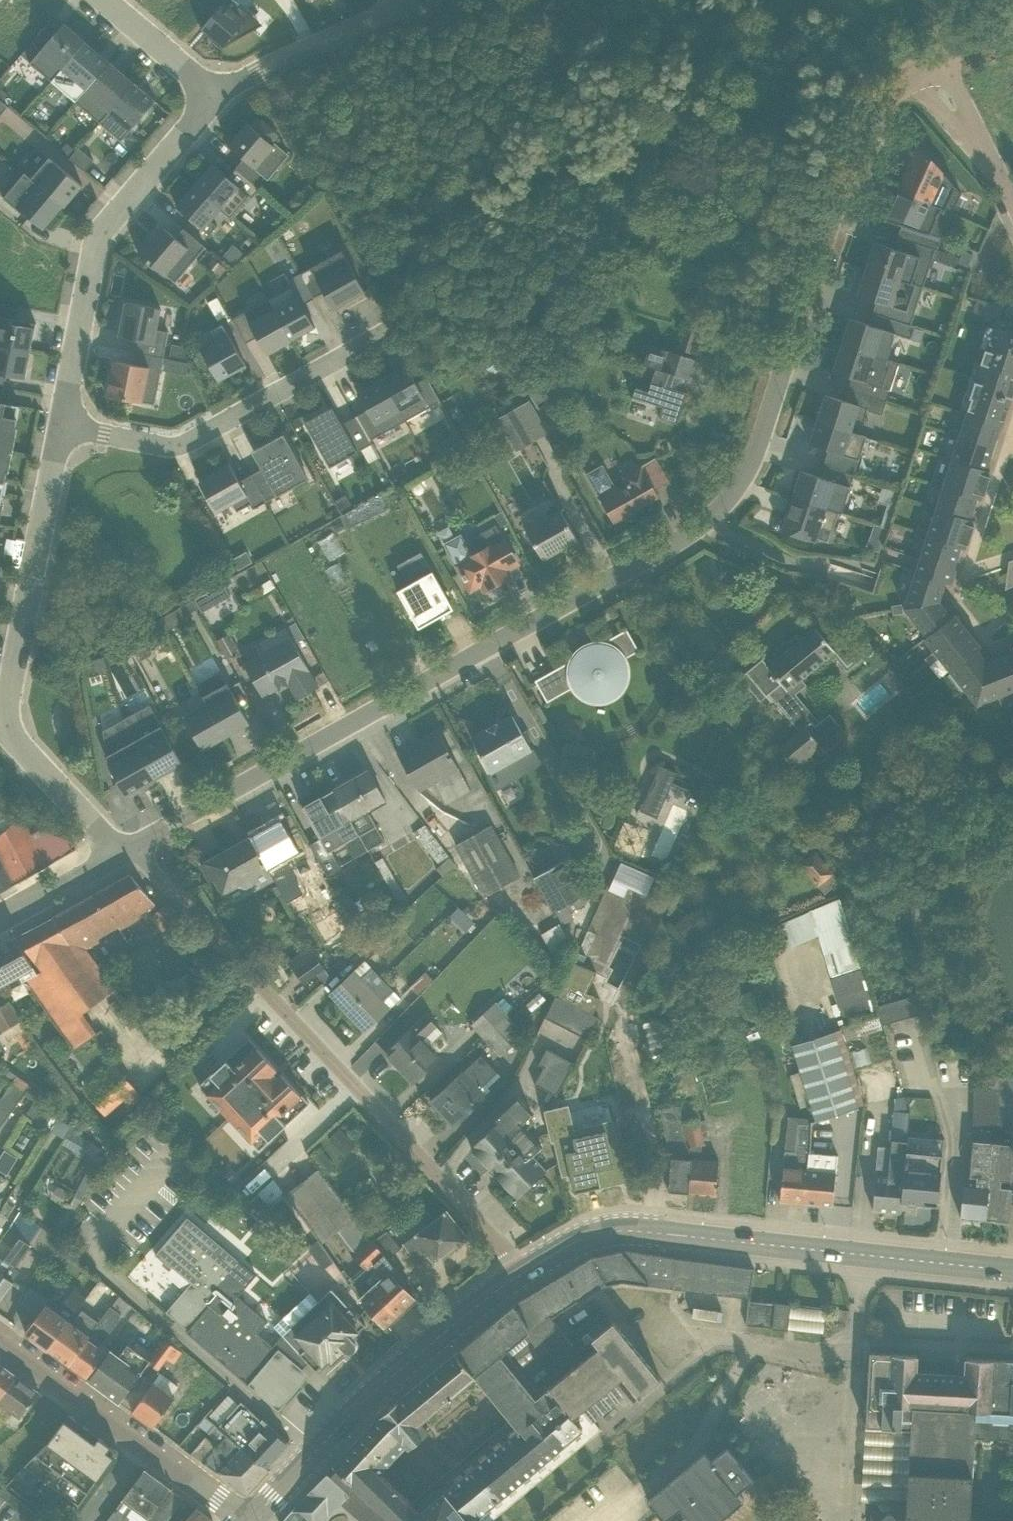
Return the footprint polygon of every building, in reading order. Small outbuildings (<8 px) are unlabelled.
[(202,28),(223,46),(264,24),(236,0),(225,0),(202,28)] [(22,57),(50,82),(86,41),(58,16),(22,57)] [(75,102),(110,61),(86,41),(50,82),(75,102)] [(134,82),(110,61),(75,102),(99,122),(134,82)] [(156,100),(134,82),(99,122),(122,141),(156,100)] [(248,126),(231,147),(243,157),(235,167),(253,182),(260,174),(267,180),(287,155),(273,143),(280,134),(259,117),(251,128),(248,126)] [(921,144),(900,185),(952,210),(961,191),(921,144)] [(40,149),(18,173),(59,210),(81,186),(40,149)] [(207,161),(188,183),(216,206),(234,184),(207,161)] [(0,193),(40,230),(59,210),(18,173),(0,193)] [(170,205),(197,228),(216,206),(188,183),(170,205)] [(952,210),(900,185),(886,218),(942,237),(952,210)] [(168,282),(200,246),(180,228),(173,235),(159,222),(133,250),(168,282)] [(869,239),(861,266),(911,282),(920,255),(869,239)] [(327,307),(360,289),(339,249),(305,267),(327,307)] [(852,293),(903,309),(911,282),(861,266),(852,293)] [(285,338),(310,326),(290,286),(265,298),(285,338)] [(285,338),(265,298),(237,312),(257,352),(285,338)] [(113,335),(164,343),(166,331),(154,329),(157,308),(119,302),(113,335)] [(24,348),(30,319),(0,314),(0,344),(24,348)] [(845,317),(837,343),(884,357),(892,332),(845,317)] [(960,408),(1007,422),(1012,402),(1012,335),(985,327),(960,408)] [(212,380),(243,365),(226,332),(196,348),(212,380)] [(828,371),(876,386),(884,357),(837,343),(828,371)] [(19,379),(24,348),(0,344),(0,376),(19,379)] [(654,416),(673,421),(691,358),(643,345),(629,395),(657,403),(654,416)] [(101,393),(150,404),(158,370),(108,359),(101,393)] [(415,381),(406,365),(386,377),(409,418),(440,400),(427,375),(415,381)] [(409,418),(386,377),(359,391),(369,409),(358,416),(371,440),(409,418)] [(522,403),(539,395),(531,380),(514,388),(522,403)] [(821,391),(811,419),(846,432),(856,404),(821,391)] [(486,410),(500,445),(533,432),(519,397),(486,410)] [(0,403),(0,499),(18,407),(0,403)] [(1007,422),(960,408),(953,431),(999,445),(1007,422)] [(373,443),(371,440),(358,416),(337,427),(328,410),(305,423),(330,467),(373,443)] [(804,439),(839,452),(846,432),(811,419),(804,439)] [(999,445),(953,431),(947,453),(993,467),(999,445)] [(271,495),(302,479),(278,433),(247,450),(271,495)] [(993,467),(947,453),(938,483),(984,497),(993,467)] [(214,521),(247,502),(224,462),(191,481),(214,521)] [(610,524),(658,501),(642,467),(593,490),(610,524)] [(798,468),(788,494),(822,508),(833,482),(798,468)] [(984,497),(938,483),(931,504),(977,518),(984,497)] [(775,524),(810,538),(822,508),(788,494),(775,524)] [(977,518),(931,504),(923,532),(969,546),(977,518)] [(536,559),(574,539),(558,508),(520,528),(536,559)] [(509,576),(505,569),(516,563),(495,523),(443,550),(465,593),(477,586),(480,592),(509,576)] [(969,546),(923,532),(916,553),(962,567),(969,546)] [(418,628),(453,608),(421,551),(397,565),(408,585),(398,591),(418,628)] [(962,567),(916,553),(911,569),(915,571),(949,581),(957,583),(962,567)] [(992,556),(995,581),(1012,579),(1012,553),(992,556)] [(943,600),(949,581),(915,571),(904,609),(943,600)] [(953,613),(943,600),(904,609),(925,635),(953,613)] [(967,631),(953,613),(925,635),(922,637),(936,655),(967,631)] [(785,690),(832,651),(811,625),(763,664),(785,690)] [(295,700),(318,686),(284,626),(253,644),(257,652),(238,663),(258,698),(285,682),(295,700)] [(636,650),(624,627),(602,639),(597,639),(589,640),(582,642),(576,646),(571,650),(567,656),(562,663),(532,679),(545,700),(567,688),(573,697),(579,701),(585,704),(595,705),(603,704),(611,700),(617,695),(622,690),(625,682),(627,675),(627,669),(625,663),(624,658),(636,650)] [(980,647),(967,631),(936,655),(949,671),(951,669),(977,649),(980,647)] [(213,659),(224,653),(214,633),(203,639),(213,659)] [(989,663),(977,649),(951,669),(978,705),(1002,695),(989,663)] [(989,663),(1002,695),(1012,690),(1012,657),(1012,654),(989,663)] [(196,685),(206,704),(226,737),(250,723),(219,673),(196,685)] [(202,750),(226,737),(206,704),(184,716),(202,750)] [(148,705),(121,719),(154,779),(182,764),(148,705)] [(493,783),(535,761),(508,713),(467,736),(493,783)] [(127,795),(154,779),(121,719),(103,730),(107,763),(127,795)] [(415,791),(454,769),(432,730),(393,752),(415,791)] [(337,823),(381,800),(365,768),(320,792),(337,823)] [(687,790),(648,768),(623,811),(659,831),(669,813),(673,815),(687,790)] [(337,823),(320,792),(298,803),(315,835),(337,823)] [(270,878),(299,860),(274,818),(244,837),(270,878)] [(76,850),(69,839),(39,830),(32,834),(29,826),(0,819),(0,861),(13,884),(76,850)] [(440,841),(471,895),(510,872),(479,819),(440,841)] [(421,864),(434,854),(411,823),(398,832),(421,864)] [(270,878),(244,837),(197,866),(223,907),(270,878)] [(804,853),(789,862),(803,886),(818,877),(804,853)] [(581,911),(548,856),(516,875),(549,930),(581,911)] [(0,861),(0,892),(13,884),(0,861)] [(605,915),(623,870),(606,863),(587,908),(605,915)] [(131,875),(101,891),(124,928),(157,906),(131,875)] [(87,949),(124,928),(101,891),(52,917),(106,997),(115,990),(87,949)] [(823,899),(769,919),(780,946),(802,937),(818,979),(849,967),(823,899)] [(307,937),(322,934),(319,915),(304,918),(307,937)] [(106,997),(52,917),(16,936),(41,971),(75,1018),(106,997)] [(539,952),(556,939),(542,921),(526,934),(539,952)] [(41,971),(16,936),(0,945),(0,987),(19,977),(22,983),(41,971)] [(326,993),(344,1012),(381,979),(364,960),(326,993)] [(406,994),(419,980),(410,971),(396,985),(406,994)] [(361,1031),(398,998),(381,979),(344,1012),(361,1031)] [(544,1094),(581,1014),(541,996),(521,1039),(534,1045),(517,1082),(544,1094)] [(893,997),(864,1004),(868,1024),(897,1018),(893,997)] [(486,999),(456,1019),(480,1055),(510,1035),(486,999)] [(407,1085),(435,1059),(424,1047),(440,1032),(422,1013),(378,1054),(407,1085)] [(800,1117),(845,1105),(828,1039),(865,1029),(862,1016),(777,1039),(786,1074),(777,1077),(786,1108),(796,1105),(800,1117)] [(255,1149),(306,1102),(246,1037),(195,1084),(255,1149)] [(911,1048),(876,1054),(885,1096),(919,1089),(911,1048)] [(493,1074),(478,1056),(428,1097),(450,1123),(482,1096),(476,1089),(493,1074)] [(94,1113),(126,1090),(111,1069),(79,1091),(94,1113)] [(553,1103),(533,1105),(536,1132),(556,1130),(553,1103)] [(669,1119),(676,1143),(689,1140),(682,1115),(669,1119)] [(573,1193),(622,1182),(613,1141),(564,1151),(573,1193)] [(898,1212),(906,1143),(888,1141),(883,1177),(871,1176),(867,1208),(898,1212)] [(984,1218),(992,1144),(970,1142),(966,1177),(972,1178),(971,1186),(960,1185),(956,1215),(984,1218)] [(898,1212),(927,1215),(931,1179),(914,1177),(917,1144),(906,1143),(898,1212)] [(272,1144),(249,1159),(258,1173),(281,1158),(272,1144)] [(1008,1220),(1011,1190),(997,1188),(997,1182),(1011,1183),(1012,1166),(1012,1147),(992,1144),(984,1218),(1008,1220)] [(512,1198),(542,1169),(524,1150),(494,1178),(512,1198)] [(800,1205),(805,1156),(781,1153),(775,1202),(800,1205)] [(800,1205),(830,1208),(835,1159),(805,1156),(800,1205)] [(685,1192),(688,1159),(665,1157),(662,1190),(685,1192)] [(685,1192),(714,1195),(717,1162),(688,1159),(685,1192)] [(32,1220),(26,1216),(32,1208),(25,1203),(0,1238),(0,1265),(32,1220)] [(430,1265),(464,1241),(442,1211),(409,1235),(430,1265)] [(276,1409),(315,1369),(283,1335),(273,1346),(258,1332),(267,1320),(239,1296),(255,1275),(187,1217),(157,1253),(191,1282),(166,1312),(276,1409)] [(14,1283),(9,1279),(31,1245),(43,1253),(53,1234),(32,1220),(0,1265),(0,1302),(14,1283)] [(341,1503),(361,1520),(392,1520),(411,1502),(381,1473),(406,1446),(427,1430),(421,1422),(476,1377),(510,1419),(439,1479),(474,1520),(494,1520),(504,1513),(584,1443),(595,1435),(586,1425),(626,1390),(631,1405),(660,1377),(607,1314),(574,1345),(549,1318),(594,1288),(622,1280),(744,1297),(741,1324),(823,1334),(826,1306),(750,1298),(753,1268),(626,1250),(591,1257),(512,1305),(399,1400),(382,1413),(282,1520),(324,1520),(341,1503)] [(380,1330),(411,1301),(385,1272),(353,1301),(380,1330)] [(49,1349),(69,1320),(84,1297),(73,1289),(57,1310),(47,1303),(48,1300),(28,1286),(19,1305),(36,1317),(25,1332),(49,1349)] [(319,1374),(369,1328),(332,1290),(318,1301),(309,1293),(274,1326),(283,1335),(315,1369),(319,1374)] [(87,1377),(106,1351),(99,1347),(129,1305),(119,1296),(99,1322),(68,1363),(87,1377)] [(49,1349),(68,1363),(99,1322),(82,1310),(73,1322),(69,1320),(49,1349)] [(87,1377),(120,1402),(141,1374),(167,1336),(145,1320),(139,1328),(145,1333),(134,1347),(128,1343),(120,1354),(109,1347),(106,1351),(87,1377)] [(966,1358),(965,1370),(956,1369),(956,1375),(916,1372),(916,1354),(870,1352),(869,1367),(866,1427),(864,1427),(864,1430),(865,1430),(861,1501),(876,1501),(880,1507),(878,1510),(870,1510),(870,1520),(970,1520),(975,1438),(983,1438),(984,1441),(990,1440),(991,1438),(1008,1439),(1008,1441),(1012,1442),(1012,1360),(966,1358)] [(17,1376),(0,1364),(0,1393),(17,1376)] [(179,1367),(173,1376),(200,1397),(207,1388),(179,1367)] [(153,1426),(175,1397),(172,1394),(178,1386),(160,1372),(153,1383),(141,1374),(120,1402),(153,1426)] [(39,1393),(17,1376),(0,1393),(0,1422),(3,1425),(13,1413),(20,1418),(39,1393)] [(267,1468),(290,1443),(240,1402),(218,1427),(267,1468)] [(80,1504),(119,1450),(67,1413),(28,1466),(80,1504)] [(267,1468),(218,1427),(205,1417),(198,1424),(209,1434),(190,1453),(218,1473),(243,1492),(249,1492),(269,1471),(267,1468)] [(647,1500),(659,1514),(665,1520),(718,1520),(743,1500),(736,1492),(752,1478),(726,1447),(711,1460),(704,1452),(647,1500)] [(172,1490),(144,1469),(106,1520),(147,1520),(150,1518),(172,1490)] [(392,1520),(474,1520),(439,1479),(411,1502),(392,1520)] [(172,1490),(150,1518),(154,1520),(166,1520),(183,1498),(172,1490)] [(196,1508),(185,1520),(213,1520),(196,1508)]
